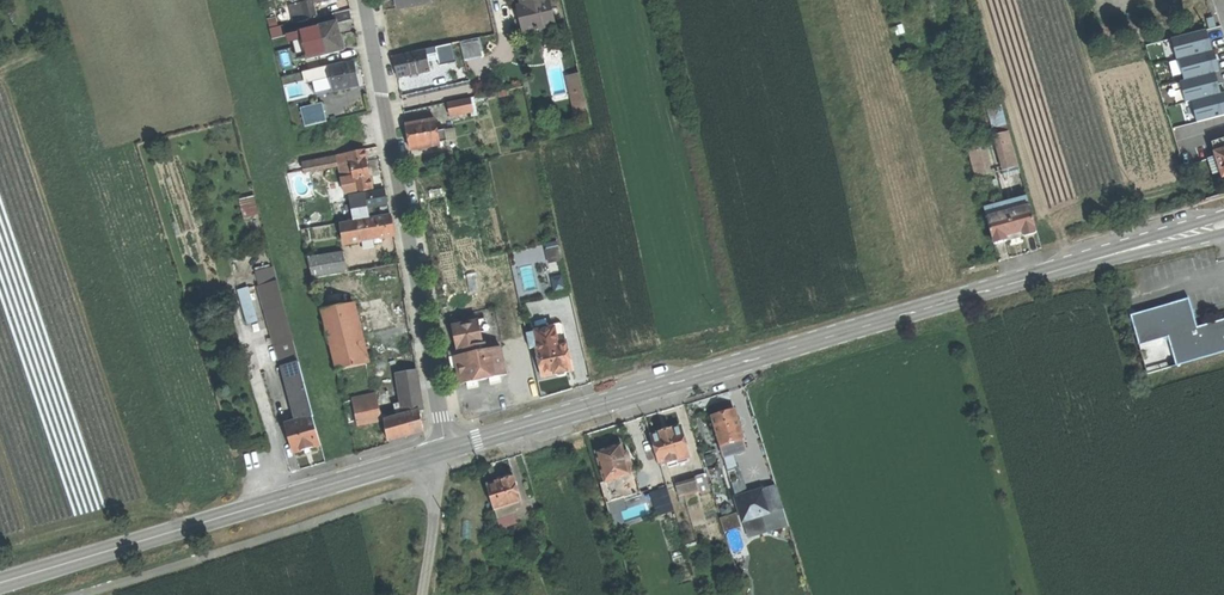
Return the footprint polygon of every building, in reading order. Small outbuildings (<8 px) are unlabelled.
[(398,9),(431,4),(430,0),(396,0),(398,9)] [(524,16),(520,16),(522,26),(524,32),(535,29),(537,28),(539,28),(553,25),(554,25),(548,0),(520,0),(524,16)] [(302,3),(290,5),(294,23),(306,20),(315,18),(312,6),(311,1),(302,3)] [(443,5),(420,11),(423,22),(426,39),(428,47),(428,49),(435,47),(436,54),(439,66),(456,62),(443,5)] [(420,11),(406,13),(408,25),(423,22),(420,11)] [(405,12),(386,16),(387,22),(389,29),(408,25),(406,13),(405,12)] [(1214,17),(1208,19),(1210,28),(1217,26),(1214,17)] [(337,23),(301,32),(301,34),(307,56),(307,58),(343,50),(338,31),(337,23)] [(286,25),(273,27),(274,36),(287,35),(286,25)] [(553,25),(539,28),(541,38),(555,34),(553,25)] [(1206,30),(1171,39),(1176,59),(1211,50),(1206,30)] [(301,34),(295,35),(301,58),(307,56),(301,34)] [(426,39),(413,42),(415,51),(428,47),(426,39)] [(475,40),(475,39),(459,42),(464,62),(482,58),(480,53),(483,52),(479,39),(475,40)] [(1166,40),(1146,45),(1150,58),(1169,53),(1166,40)] [(402,42),(391,44),(393,55),(404,53),(403,45),(402,42)] [(413,42),(403,45),(404,53),(415,51),(413,42)] [(425,49),(427,56),(436,54),(435,47),(428,49),(425,49)] [(425,49),(393,57),(396,69),(398,77),(430,71),(427,60),(427,56),(425,49)] [(1213,51),(1178,60),(1183,80),(1219,71),(1213,51)] [(353,62),(328,68),(330,75),(333,91),(358,86),(356,75),(353,62)] [(328,66),(303,72),(306,83),(324,79),(324,77),(330,75),(328,68),(328,66)] [(579,73),(567,76),(575,113),(578,112),(574,94),(583,91),(579,73)] [(1181,82),(1186,102),(1221,93),(1215,74),(1181,82)] [(574,94),(578,112),(587,110),(583,91),(574,94)] [(1196,122),(1223,114),(1223,95),(1190,103),(1196,122)] [(470,100),(447,105),(449,116),(473,112),(470,100)] [(322,103),(300,109),(305,127),(327,122),(322,103)] [(1004,108),(991,113),(996,128),(1010,122),(1004,108)] [(435,120),(406,125),(408,137),(410,151),(420,149),(420,150),(429,148),(428,147),(440,145),(440,141),(446,140),(444,130),(438,132),(435,120)] [(1197,122),(1172,129),(1180,154),(1205,145),(1197,122)] [(1009,131),(997,135),(1008,169),(1019,166),(1009,131)] [(1212,142),(1223,177),(1223,176),(1223,138),(1212,142)] [(978,140),(966,143),(976,178),(988,175),(978,140)] [(364,150),(349,153),(351,163),(367,161),(364,150)] [(349,153),(302,163),(304,171),(338,164),(345,194),(357,192),(351,163),(349,153)] [(367,161),(351,163),(357,192),(373,189),(369,171),(367,161)] [(385,190),(362,194),(365,208),(387,205),(386,196),(385,190)] [(362,194),(350,196),(354,220),(367,218),(365,208),(362,194)] [(1028,197),(984,209),(994,242),(996,243),(1002,241),(1030,234),(1036,232),(1037,230),(1028,197)] [(246,216),(261,214),(258,198),(243,200),(246,216)] [(343,215),(335,216),(336,223),(345,221),(343,215)] [(390,215),(358,221),(361,241),(394,236),(391,221),(390,215)] [(358,221),(342,224),(345,244),(361,241),(358,221)] [(343,252),(307,258),(312,279),(347,272),(343,252)] [(273,266),(255,271),(281,366),(283,365),(298,361),(273,266)] [(248,323),(260,320),(251,285),(239,289),(248,323)] [(1192,299),(1176,303),(1196,315),(1192,299)] [(1132,316),(1148,374),(1223,353),(1223,320),(1199,327),(1196,315),(1176,303),(1167,306),(1132,316)] [(350,304),(321,309),(337,371),(366,365),(350,304)] [(479,321),(452,326),(457,350),(468,348),(469,354),(455,357),(457,364),(460,378),(467,382),(506,375),(501,348),(484,351),(482,345),(484,345),(479,321)] [(558,327),(550,330),(554,344),(562,343),(558,327)] [(550,330),(532,334),(536,348),(554,344),(550,330)] [(532,334),(526,335),(530,350),(536,348),(532,334)] [(574,371),(567,341),(563,342),(562,343),(554,344),(536,348),(543,378),(549,377),(556,375),(557,376),(559,377),(565,375),(567,372),(574,371)] [(298,361),(283,365),(293,403),(295,402),(298,414),(301,413),(302,415),(296,417),(297,420),(312,416),(298,361)] [(417,372),(398,375),(403,407),(398,408),(400,416),(419,411),(420,411),(423,411),(417,372)] [(377,396),(352,400),(355,414),(368,412),(380,410),(377,396)] [(380,410),(368,412),(369,420),(377,419),(384,417),(380,410)] [(400,416),(385,420),(389,442),(406,437),(423,432),(420,411),(419,411),(400,416)] [(723,415),(711,418),(720,448),(730,445),(740,442),(743,441),(734,411),(723,415)] [(368,412),(355,414),(357,426),(377,421),(377,419),(369,420),(368,412)] [(297,420),(285,424),(293,452),(305,449),(320,445),(312,416),(297,420)] [(669,432),(652,437),(660,464),(667,462),(668,465),(690,459),(681,429),(669,432)] [(733,455),(743,452),(740,442),(730,445),(733,455)] [(730,445),(720,448),(723,458),(733,455),(730,445)] [(606,450),(597,453),(606,482),(634,474),(629,455),(619,458),(615,447),(606,450)] [(723,458),(728,474),(737,471),(738,471),(733,455),(723,458)] [(737,471),(728,474),(736,499),(745,496),(737,471)] [(641,493),(634,474),(606,482),(601,484),(607,504),(641,493)] [(697,482),(678,487),(680,497),(710,488),(706,474),(696,478),(697,482)] [(494,484),(487,486),(494,510),(501,508),(502,512),(511,509),(510,506),(522,502),(516,477),(512,478),(512,476),(505,477),(506,480),(494,484)] [(745,496),(736,499),(743,523),(783,510),(776,486),(745,496)] [(667,490),(659,492),(663,507),(671,504),(667,490)] [(659,492),(650,495),(654,509),(663,507),(659,492)] [(503,526),(519,521),(516,512),(500,517),(503,526)] [(727,529),(742,525),(739,512),(724,515),(727,529)]
